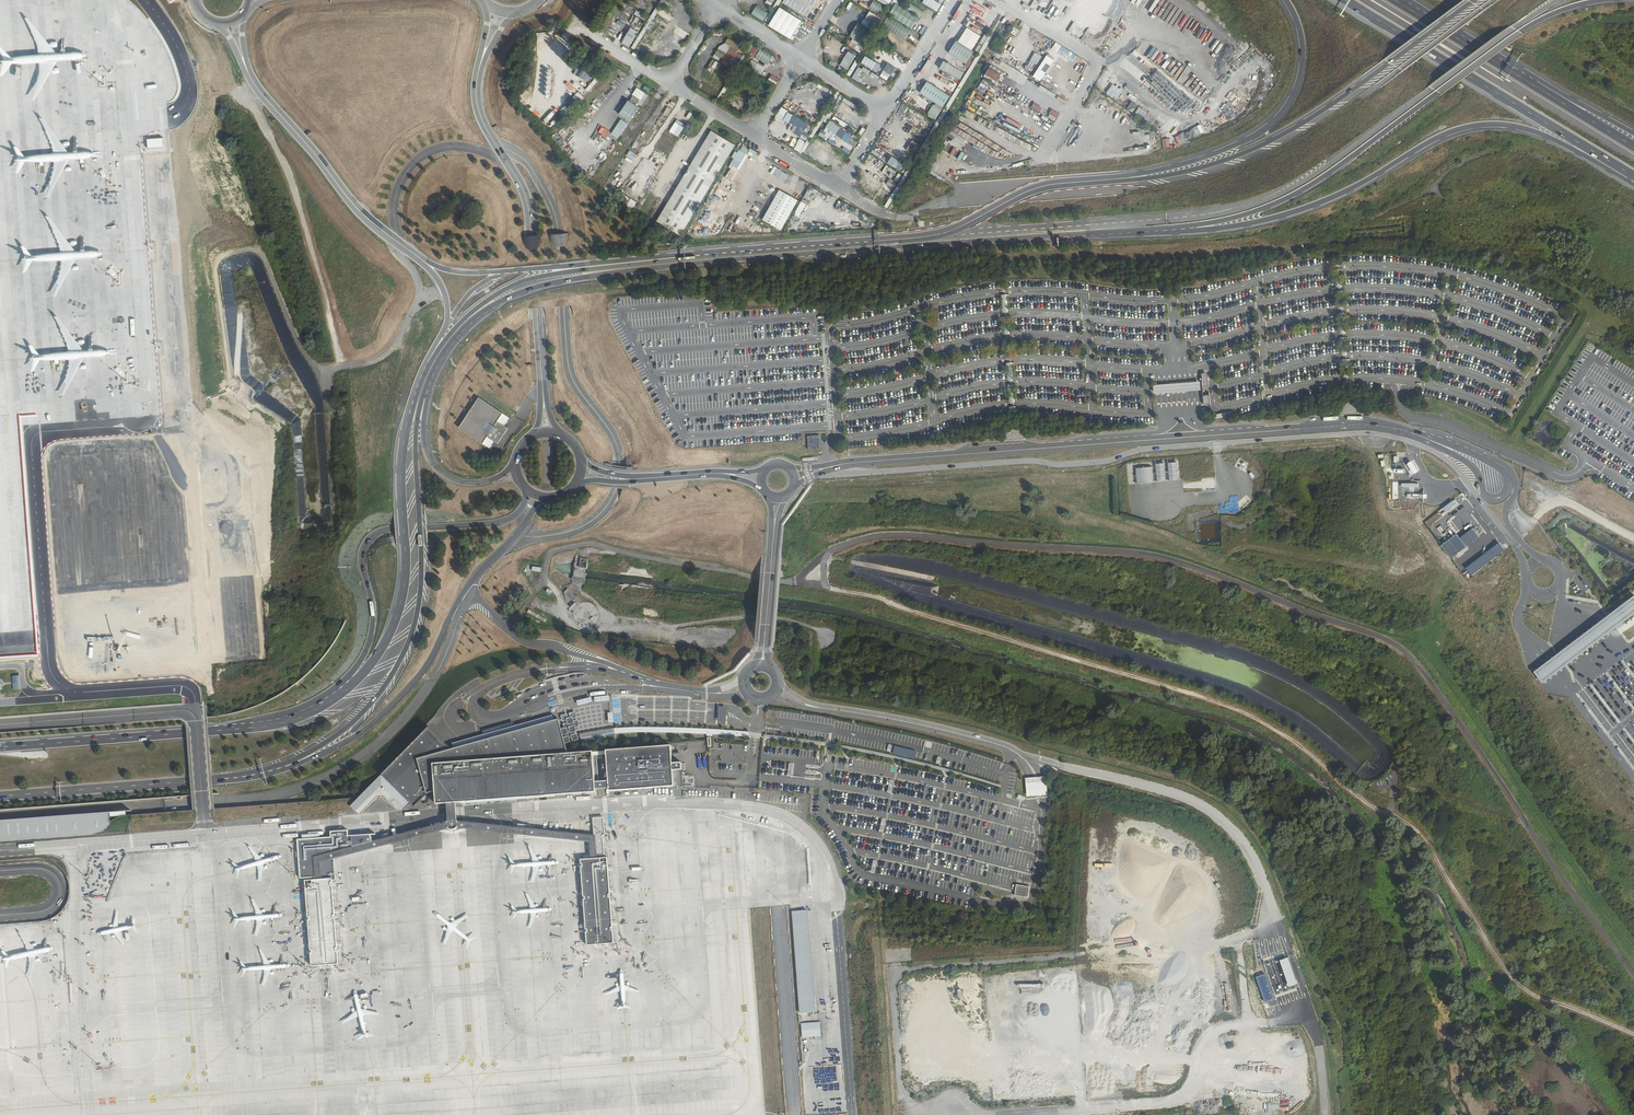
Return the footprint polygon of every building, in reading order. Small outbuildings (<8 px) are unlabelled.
[(816,0),(783,0),(781,3),(807,17),(816,0)] [(884,6),(873,0),(872,0),(868,8),(880,14),(884,6)] [(1039,12),(1043,5),(1035,0),(1033,0),(1029,6),(1039,12)] [(928,7),(936,11),(939,5),(931,1),(928,7)] [(976,2),(974,5),(984,11),(986,8),(976,2)] [(881,27),(906,40),(922,10),(908,3),(905,9),(893,3),(881,27)] [(757,6),(751,14),(763,21),(768,13),(757,6)] [(664,30),(672,17),(655,7),(651,13),(654,15),(652,20),(657,23),(656,26),(664,30)] [(626,22),(629,15),(614,9),(611,15),(626,22)] [(860,23),(873,31),(880,18),(868,11),(860,23)] [(612,37),(620,25),(612,21),(605,32),(612,37)] [(856,23),(849,34),(861,42),(869,31),(856,23)] [(806,33),(809,27),(801,24),(798,30),(806,33)] [(827,32),(833,35),(837,28),(831,25),(827,32)] [(652,26),(648,32),(657,38),(661,32),(652,26)] [(676,26),(673,31),(685,40),(688,35),(676,26)] [(629,47),(637,31),(629,27),(620,43),(629,47)] [(967,27),(958,41),(971,50),(980,36),(967,27)] [(1012,27),(1009,33),(1017,36),(1020,30),(1012,27)] [(984,32),(975,50),(977,52),(971,64),(975,66),(991,35),(984,32)] [(633,48),(640,55),(648,47),(649,48),(655,42),(647,34),(633,48)] [(672,43),(679,47),(684,39),(677,35),(672,43)] [(849,37),(845,43),(854,49),(858,43),(849,37)] [(728,39),(724,44),(743,55),(746,50),(728,39)] [(958,41),(956,40),(948,53),(965,64),(974,52),(971,50),(958,41)] [(1055,54),(1060,45),(1053,41),(1048,49),(1055,54)] [(1106,55),(1111,48),(1104,43),(1099,50),(1106,55)] [(1063,47),(1059,55),(1069,60),(1072,52),(1063,47)] [(755,59),(770,64),(773,55),(758,49),(755,59)] [(729,64),(733,59),(717,50),(714,55),(729,64)] [(838,66),(847,70),(855,55),(846,50),(838,66)] [(935,56),(931,55),(928,64),(936,66),(941,52),(937,51),(935,56)] [(1001,51),(998,60),(1004,62),(1007,54),(1001,51)] [(1376,60),(1381,54),(1378,51),(1373,57),(1376,60)] [(859,64),(875,71),(879,63),(863,56),(859,64)] [(993,58),(991,62),(998,66),(1000,62),(993,58)] [(711,59),(707,66),(718,71),(721,64),(711,59)] [(746,67),(759,76),(764,68),(751,59),(746,67)] [(938,68),(960,79),(963,72),(942,61),(938,68)] [(1156,71),(1159,65),(1152,61),(1149,67),(1156,71)] [(878,76),(887,81),(895,68),(886,63),(878,76)] [(998,84),(1003,72),(988,65),(983,77),(998,84)] [(772,72),(767,82),(775,86),(779,76),(772,72)] [(977,88),(993,95),(996,87),(980,80),(977,88)] [(1041,80),(1039,83),(1054,92),(1056,89),(1041,80)] [(715,100),(720,93),(703,82),(698,89),(715,100)] [(927,82),(920,93),(943,107),(950,96),(927,82)] [(1105,93),(1116,100),(1123,90),(1112,83),(1105,93)] [(769,97),(771,93),(758,84),(755,88),(769,97)] [(818,85),(815,92),(825,96),(828,89),(818,85)] [(636,110),(641,113),(647,104),(648,104),(652,97),(636,87),(628,100),(626,99),(617,114),(629,121),(636,110)] [(979,91),(976,99),(984,102),(987,95),(979,91)] [(577,104),(583,97),(577,92),(571,98),(577,104)] [(594,103),(601,108),(606,102),(599,96),(594,103)] [(736,112),(740,105),(725,96),(722,101),(728,104),(727,106),(736,112)] [(907,103),(912,107),(917,100),(911,96),(907,103)] [(1130,101),(1126,109),(1132,112),(1136,104),(1130,101)] [(1138,107),(1134,114),(1142,119),(1147,112),(1138,107)] [(779,108),(775,116),(804,130),(808,123),(779,108)] [(1047,117),(1055,121),(1059,113),(1051,109),(1047,117)] [(826,124),(833,113),(829,110),(823,122),(826,124)] [(630,123),(636,126),(640,119),(635,116),(630,123)] [(833,116),(831,120),(854,132),(856,129),(833,116)] [(1006,117),(1004,120),(1019,128),(1021,125),(1006,117)] [(614,135),(601,127),(597,133),(609,141),(613,134),(618,137),(627,122),(620,118),(613,129),(616,131),(614,135)] [(674,131),(672,134),(678,137),(684,124),(675,119),(670,129),(674,131)] [(843,140),(848,134),(829,120),(824,127),(843,140)] [(1000,134),(1002,128),(988,123),(986,129),(1000,134)] [(1180,142),(1199,133),(1196,126),(1177,135),(1180,142)] [(711,131),(656,222),(680,236),(735,145),(711,131)] [(793,149),(799,152),(804,141),(798,138),(793,149)] [(822,149),(826,143),(820,139),(816,145),(822,149)] [(831,154),(835,147),(828,143),(824,150),(831,154)] [(741,145),(729,164),(738,169),(749,150),(741,145)] [(993,154),(995,150),(983,145),(982,149),(993,154)] [(750,148),(747,153),(752,156),(755,151),(750,148)] [(872,149),(870,152),(882,161),(884,158),(872,149)] [(628,150),(625,156),(632,160),(636,155),(628,150)] [(886,163),(898,171),(902,163),(890,156),(886,163)] [(892,177),(895,171),(885,165),(881,172),(892,177)] [(773,166),(769,173),(783,182),(788,175),(773,166)] [(728,169),(725,178),(731,180),(734,171),(728,169)] [(887,201),(895,181),(886,178),(879,197),(887,201)] [(653,189),(657,182),(653,179),(649,186),(653,189)] [(779,190),(762,220),(781,230),(797,200),(779,190)] [(800,201),(791,217),(799,221),(807,205),(800,201)] [(1206,374),(1200,374),(1203,405),(1205,405),(1209,404),(1206,374)] [(1200,382),(1152,385),(1152,394),(1201,391),(1200,382)] [(509,427),(505,424),(510,418),(479,397),(459,427),(490,448),(495,440),(498,443),(509,427)] [(807,436),(808,450),(820,449),(818,435),(807,436)] [(1176,462),(1166,463),(1168,480),(1177,480),(1176,462)] [(1155,463),(1155,482),(1164,481),(1164,463),(1155,463)] [(1135,483),(1152,483),(1152,467),(1135,468),(1135,483)] [(1452,501),(1441,507),(1444,511),(1455,505),(1452,501)] [(1449,558),(1478,538),(1471,528),(1458,538),(1455,534),(1440,545),(1449,558)] [(1499,542),(1464,567),(1470,576),(1505,551),(1499,542)] [(562,595),(570,604),(577,598),(569,589),(562,595)] [(1533,675),(1542,687),(1633,617),(1633,598),(1533,675)] [(11,676),(12,690),(21,689),(20,675),(11,676)] [(593,698),(578,701),(579,706),(594,702),(593,698)] [(617,699),(612,700),(613,712),(609,712),(610,723),(618,722),(617,699)] [(564,740),(559,719),(451,749),(429,727),(382,775),(350,807),(359,815),(377,797),(383,797),(398,811),(402,811),(410,803),(414,807),(427,794),(435,791),(436,804),(447,803),(448,815),(449,821),(447,823),(404,834),(373,842),(371,835),(349,836),(348,831),(331,832),(331,838),(298,840),(300,879),(315,878),(315,880),(305,881),(308,918),(309,918),(310,920),(308,920),(311,950),(312,950),(312,953),(311,953),(312,966),(339,964),(338,951),(336,951),(336,948),(337,948),(335,918),(334,918),(333,916),(335,916),(332,886),(331,886),(331,883),(332,883),(332,880),(336,880),(334,859),(405,841),(449,829),(452,831),(455,831),(459,828),(504,833),(589,842),(590,859),(580,860),(581,864),(582,864),(583,867),(581,867),(583,897),(585,897),(585,899),(584,899),(586,929),(587,929),(588,932),(586,932),(587,945),(614,943),(613,930),(611,930),(611,928),(613,927),(610,897),(609,898),(609,895),(610,894),(608,865),(607,865),(607,862),(607,858),(598,858),(596,835),(504,827),(459,822),(457,820),(456,814),(455,803),(596,792),(596,789),(609,788),(609,791),(674,786),(671,746),(638,748),(606,751),(593,752),(568,754),(566,745),(564,740)] [(1046,777),(1025,778),(1027,797),(1047,795),(1046,777)] [(0,822),(0,842),(101,835),(112,827),(111,814),(0,822)] [(1030,887),(1016,885),(1015,895),(1028,897),(1030,887)] [(810,911),(794,913),(802,1015),(818,1014),(810,911)] [(821,1023),(802,1024),(803,1039),(822,1037),(821,1023)]
